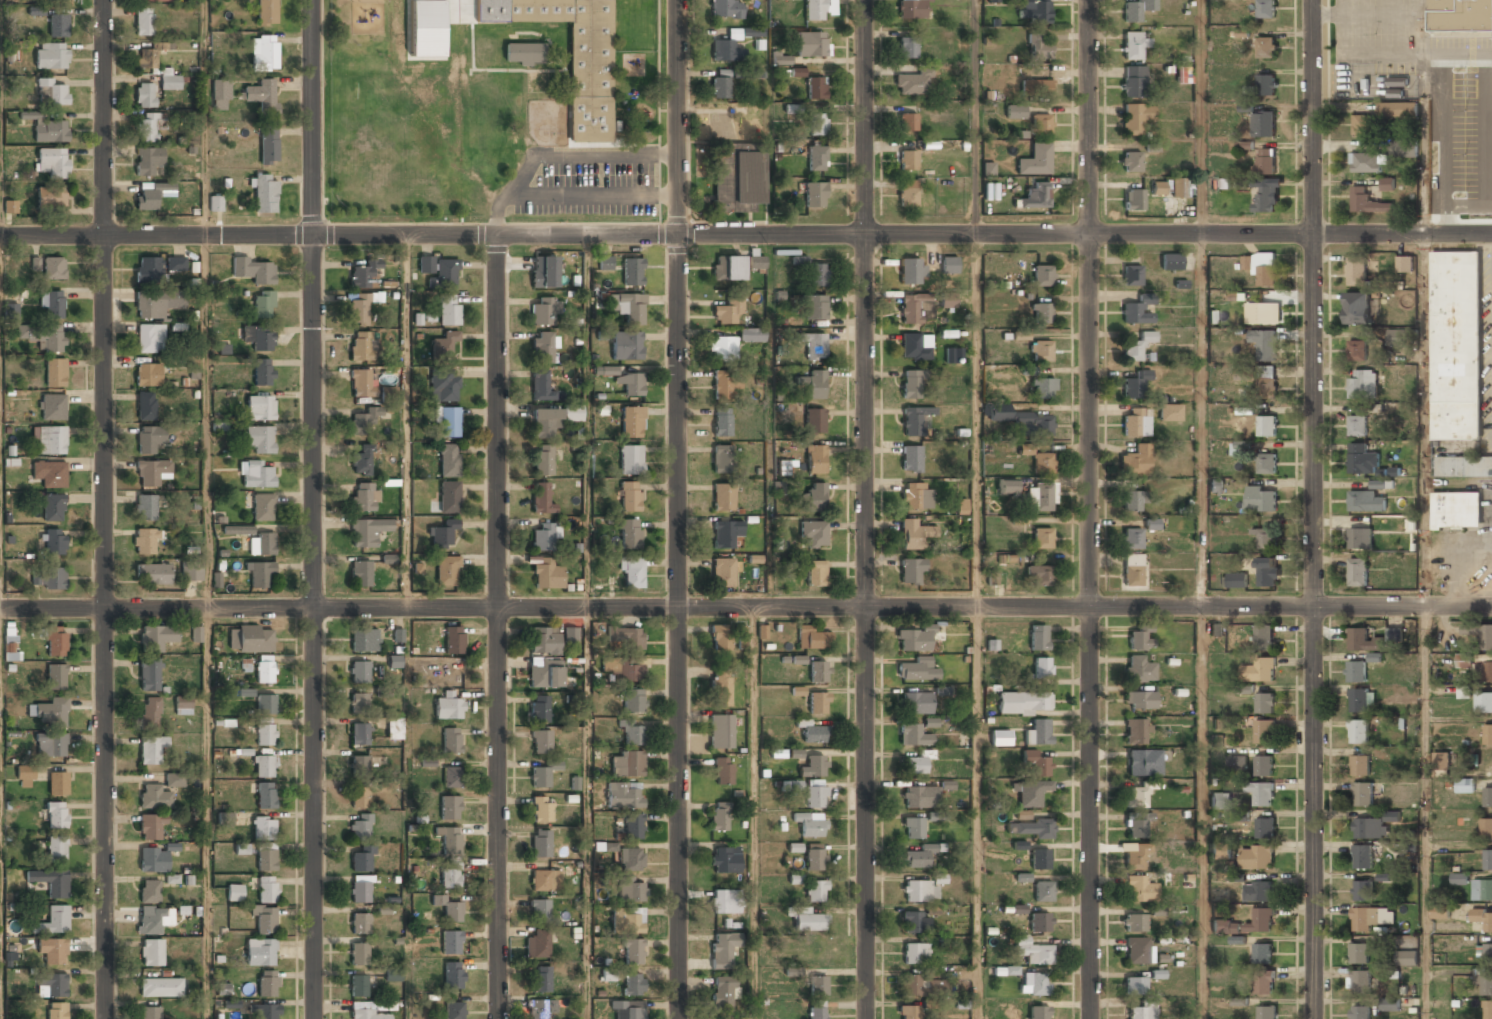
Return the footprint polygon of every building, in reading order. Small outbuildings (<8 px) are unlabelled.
[(257,24),(276,24),(276,0),(257,0),(257,24)] [(409,57),(409,0),(442,0),(442,57),(409,57)] [(475,21),(475,0),(611,0),(611,141),(568,141),(568,21),(475,21)] [(710,0),(710,19),(743,19),(743,0),(710,0)] [(805,21),(825,21),(825,0),(805,0),(805,21)] [(899,19),(926,19),(926,0),(899,0),(899,19)] [(1020,22),(1049,22),(1049,0),(1020,0),(1020,22)] [(1155,0),(1138,0),(1138,1),(1122,1),(1122,23),(1140,23),(1140,11),(1155,11),(1155,0)] [(1275,0),(1258,0),(1258,16),(1275,16),(1275,0)] [(1491,31),(1491,0),(1429,0),(1429,30),(1491,31)] [(135,8),(135,36),(153,36),(153,8),(135,8)] [(48,14),(48,37),(67,37),(67,14),(48,14)] [(759,29),(745,31),(745,37),(760,36),(759,29)] [(739,30),(729,30),(729,40),(712,40),(712,61),(739,61),(739,30)] [(1050,42),(1039,42),(1039,32),(1028,32),(1028,58),(1050,58),(1050,42)] [(1146,32),(1122,32),(1122,60),(1141,60),(1141,47),(1146,47),(1146,32)] [(796,33),(796,57),(825,57),(825,33),(796,33)] [(1275,35),(1257,35),(1257,57),(1275,57),(1275,35)] [(277,36),(251,36),(251,70),(277,70),(277,36)] [(898,37),(898,58),(918,58),(918,37),(898,37)] [(136,50),(136,69),(156,69),(156,52),(167,52),(167,42),(151,42),(151,50),(136,50)] [(35,69),(67,69),(67,43),(35,43),(35,69)] [(543,43),(504,43),(504,63),(543,63),(543,43)] [(790,64),(790,54),(774,53),(773,64),(790,64)] [(1139,96),(1139,88),(1144,88),(1144,65),(1122,65),(1122,96),(1139,96)] [(1436,79),(1450,80),(1451,65),(1437,65),(1436,79)] [(1190,83),(1190,67),(1178,67),(1177,83),(1190,83)] [(1464,67),(1464,78),(1473,78),(1473,87),(1458,87),(1458,99),(1491,99),(1491,67),(1464,67)] [(733,78),(749,78),(749,68),(733,68),(733,78)] [(805,68),(791,68),(791,77),(805,77),(805,68)] [(896,73),(896,94),(926,94),(926,73),(896,73)] [(1275,73),(1257,73),(1257,94),(1275,94),(1275,73)] [(179,76),(161,76),(161,90),(179,90),(179,76)] [(727,77),(710,77),(710,99),(727,99),(727,77)] [(51,78),(37,78),(37,105),(68,105),(68,86),(51,86),(51,78)] [(806,78),(806,100),(825,100),(825,78),(806,78)] [(259,115),(275,115),(276,79),(257,79),(257,87),(244,86),(244,102),(259,102),(259,115)] [(1050,96),(1050,79),(1022,79),(1022,96),(1050,96)] [(213,110),(227,110),(227,80),(213,80),(213,110)] [(135,83),(135,108),(153,108),(153,83),(135,83)] [(1378,102),(1378,116),(1417,116),(1417,102),(1378,102)] [(1123,103),(1123,134),(1142,135),(1142,120),(1153,120),(1153,104),(1123,103)] [(1441,119),(1477,120),(1476,133),(1491,133),(1491,105),(1442,103),(1441,119)] [(1026,105),(1007,105),(1006,119),(1025,119),(1026,105)] [(1253,112),(1253,136),(1275,136),(1275,112),(1253,112)] [(158,114),(139,114),(139,143),(158,143),(158,114)] [(916,131),(916,114),(899,114),(899,131),(916,131)] [(808,115),(808,136),(826,136),(826,115),(808,115)] [(1031,115),(1031,135),(1050,135),(1050,115),(1031,115)] [(1375,115),(1352,115),(1352,135),(1375,135),(1375,115)] [(67,141),(67,120),(34,120),(34,141),(67,141)] [(278,128),(260,128),(260,163),(278,163),(278,128)] [(1417,140),(1393,140),(1393,157),(1417,157),(1417,140)] [(1473,171),(1491,171),(1491,141),(1473,141),(1473,171)] [(1139,142),(1128,142),(1128,150),(1122,150),(1122,172),(1139,172),(1139,142)] [(754,204),(763,204),(764,151),(747,151),(747,144),(714,143),(713,211),(754,212),(754,204)] [(1017,174),(1049,174),(1049,143),(1031,143),(1031,159),(1017,159),(1017,174)] [(808,171),(825,171),(825,146),(808,146),(808,171)] [(48,177),(68,177),(68,148),(37,148),(37,169),(48,169),(48,177)] [(136,148),(136,176),(155,176),(155,167),(163,167),(163,148),(136,148)] [(1275,148),(1256,148),(1256,174),(1275,174),(1275,148)] [(899,149),(899,169),(916,169),(916,149),(899,149)] [(1382,153),(1351,153),(1351,172),(1382,172),(1382,153)] [(994,175),(994,162),(983,162),(982,175),(994,175)] [(254,211),(276,211),(276,174),(254,174),(254,211)] [(1381,190),(1395,190),(1394,177),(1381,178),(1381,190)] [(916,206),(916,178),(899,178),(899,206),(916,206)] [(1171,178),(1172,198),(1186,197),(1185,178),(1171,178)] [(1475,197),(1475,210),(1491,210),(1491,187),(1483,186),(1483,180),(1441,179),(1441,197),(1475,197)] [(157,210),(156,195),(172,194),(172,182),(137,183),(138,210),(157,210)] [(825,207),(825,182),(805,182),(805,207),(825,207)] [(1152,193),(1160,195),(1162,183),(1154,182),(1152,193)] [(1048,207),(1048,184),(1026,184),(1026,199),(1015,199),(1015,207),(1048,207)] [(1274,211),(1274,186),(1256,186),(1256,211),(1274,211)] [(66,207),(66,187),(36,187),(36,207),(66,207)] [(1352,187),(1352,211),(1393,211),(1393,202),(1368,202),(1368,187),(1352,187)] [(1124,189),(1124,211),(1143,211),(1143,189),(1124,189)] [(210,210),(222,210),(222,197),(210,197),(210,210)] [(15,211),(15,202),(6,202),(6,211),(15,211)] [(749,268),(765,268),(765,255),(756,255),(756,249),(749,249),(749,268)] [(1432,440),(1482,440),(1481,250),(1431,251),(1432,440)] [(1181,253),(1161,253),(1161,269),(1181,269),(1181,253)] [(1275,286),(1275,253),(1245,253),(1245,268),(1255,268),(1255,286),(1275,286)] [(532,288),(556,288),(556,255),(532,255),(532,288)] [(743,280),(743,255),(713,255),(713,280),(743,280)] [(1398,271),(1412,271),(1412,255),(1398,255),(1398,271)] [(253,284),(273,284),(273,261),(250,262),(250,256),(232,256),(233,276),(253,276),(253,284)] [(612,256),(599,257),(599,271),(613,270),(612,256)] [(1366,284),(1366,256),(1349,256),(1349,284),(1366,284)] [(65,278),(65,257),(44,257),(44,278),(65,278)] [(161,257),(136,257),(136,284),(161,284),(161,257)] [(419,272),(433,272),(433,257),(419,257),(419,272)] [(942,273),(957,273),(957,257),(942,257),(942,273)] [(20,271),(39,270),(39,258),(20,258),(20,271)] [(184,258),(169,258),(169,270),(184,270),(184,258)] [(457,288),(457,258),(436,258),(436,276),(428,276),(428,288),(457,288)] [(623,258),(623,284),(641,284),(641,258),(623,258)] [(901,258),(901,285),(921,285),(921,258),(901,258)] [(350,288),(373,288),(373,268),(382,268),(382,260),(366,260),(366,266),(350,266),(350,288)] [(827,263),(808,263),(808,286),(827,286),(827,263)] [(1033,285),(1052,285),(1052,264),(1033,264),(1033,285)] [(1140,265),(1122,265),(1122,284),(1140,284),(1140,265)] [(40,291),(40,308),(46,308),(46,317),(63,317),(63,291),(40,291)] [(254,316),(273,316),(273,291),(254,291),(254,316)] [(1348,291),(1348,322),(1373,322),(1373,291),(1348,291)] [(955,307),(955,292),(941,292),(941,307),(955,307)] [(183,293),(136,293),(136,319),(164,318),(164,307),(183,307),(183,293)] [(348,325),(369,325),(369,293),(348,293),(348,325)] [(643,325),(643,293),(609,293),(609,313),(625,313),(625,325),(643,325)] [(439,325),(458,325),(458,294),(439,294),(439,325)] [(827,318),(827,294),(803,294),(803,318),(827,318)] [(539,302),(531,302),(531,325),(551,325),(551,315),(558,315),(558,297),(539,297),(539,302)] [(740,298),(728,298),(728,306),(713,306),(713,325),(740,325),(740,298)] [(931,299),(901,299),(901,322),(931,322),(931,299)] [(1051,322),(1051,302),(1031,302),(1031,322),(1051,322)] [(1151,322),(1151,312),(1142,312),(1142,302),(1122,302),(1122,322),(1151,322)] [(1280,303),(1246,303),(1246,323),(1280,323),(1280,303)] [(18,320),(18,304),(4,304),(4,320),(18,320)] [(138,353),(163,353),(163,324),(138,324),(138,353)] [(63,325),(16,325),(16,341),(39,340),(39,353),(63,353),(63,325)] [(253,351),(273,351),(273,327),(243,327),(243,341),(253,341),(253,351)] [(709,359),(737,360),(737,342),(764,343),(764,329),(739,328),(739,337),(709,337),(709,359)] [(1404,328),(1388,328),(1388,344),(1404,344),(1404,328)] [(442,339),(431,339),(431,357),(452,357),(452,343),(458,343),(458,330),(442,330),(442,339)] [(1124,361),(1142,361),(1142,341),(1155,341),(1155,330),(1140,330),(1140,341),(1124,341),(1124,361)] [(1258,343),(1258,361),(1276,361),(1276,330),(1248,330),(1248,343),(1258,343)] [(351,361),(371,361),(371,331),(351,331),(351,361)] [(641,331),(612,331),(612,360),(641,360),(641,331)] [(532,363),(553,363),(553,332),(532,332),(532,363)] [(825,333),(800,333),(800,342),(808,342),(808,358),(825,358),(825,333)] [(901,359),(930,359),(930,335),(901,335),(901,359)] [(1051,340),(1030,340),(1030,359),(1051,359),(1051,340)] [(1349,340),(1349,360),(1366,360),(1366,340),(1349,340)] [(962,348),(946,348),(946,364),(962,364),(962,348)] [(254,385),(273,385),(273,358),(254,358),(254,385)] [(65,359),(46,359),(46,387),(65,387),(65,359)] [(161,386),(161,364),(136,364),(136,386),(161,386)] [(1036,366),(1021,367),(1021,376),(1036,375),(1036,366)] [(1275,367),(1258,367),(1258,398),(1275,398),(1275,367)] [(350,397),(374,397),(374,369),(350,369),(350,397)] [(806,398),(825,398),(825,369),(807,369),(807,378),(797,378),(797,387),(806,387),(806,398)] [(1351,398),(1376,398),(1376,369),(1351,369),(1351,398)] [(532,400),(551,400),(551,370),(532,370),(532,400)] [(922,370),(902,370),(902,399),(922,399),(922,370)] [(1151,382),(1151,371),(1136,371),(1136,378),(1123,378),(1123,398),(1143,398),(1143,382),(1151,382)] [(457,401),(457,372),(430,372),(430,401),(457,401)] [(713,372),(713,400),(732,400),(732,388),(739,388),(739,372),(713,372)] [(616,385),(624,385),(624,397),(643,397),(643,374),(616,374),(616,385)] [(1034,378),(1034,398),(1054,398),(1054,378),(1034,378)] [(138,421),(155,421),(155,392),(138,392),(138,421)] [(64,395),(40,395),(40,421),(64,421),(64,395)] [(274,419),(274,395),(247,395),(247,419),(274,419)] [(582,405),(563,404),(563,422),(582,422),(582,405)] [(989,404),(989,422),(1019,422),(1019,435),(1051,435),(1051,413),(1009,413),(1009,404),(989,404)] [(1180,404),(1160,404),(1160,421),(1180,421),(1180,404)] [(351,434),(372,434),(372,416),(381,416),(381,407),(366,407),(366,413),(351,413),(351,434)] [(459,407),(440,407),(440,438),(459,438),(459,407)] [(558,408),(532,408),(532,439),(553,439),(553,419),(558,419),(558,408)] [(622,408),(622,438),(642,438),(642,408),(622,408)] [(731,408),(713,408),(713,437),(731,437),(731,408)] [(805,434),(824,434),(824,408),(805,408),(805,434)] [(902,408),(902,437),(921,437),(921,408),(902,408)] [(1148,436),(1148,408),(1123,409),(1123,436),(1148,436)] [(1275,415),(1258,415),(1258,436),(1275,436),(1275,415)] [(1366,415),(1349,415),(1349,436),(1366,436),(1366,415)] [(165,426),(138,426),(138,454),(155,454),(155,444),(165,444),(165,426)] [(245,426),(245,447),(254,447),(254,453),(274,453),(274,426),(245,426)] [(65,427),(37,427),(37,455),(65,455),(65,427)] [(1231,454),(1248,454),(1248,442),(1231,442),(1231,454)] [(1349,473),(1366,473),(1366,442),(1349,442),(1349,473)] [(1119,454),(1119,473),(1149,473),(1149,443),(1135,443),(1135,454),(1119,454)] [(360,454),(352,454),(352,475),(372,475),(372,445),(360,445),(360,454)] [(457,476),(457,445),(438,445),(438,476),(457,476)] [(535,476),(551,476),(551,445),(535,445),(535,476)] [(620,445),(620,475),(642,475),(642,445),(620,445)] [(729,445),(713,445),(713,473),(729,473),(729,445)] [(824,445),(806,445),(806,475),(824,475),(824,445)] [(902,446),(902,472),(921,472),(921,446),(902,446)] [(1030,452),(1030,446),(1021,446),(1021,454),(1033,454),(1033,473),(1051,473),(1051,452),(1030,452)] [(1258,453),(1258,474),(1276,474),(1276,453),(1258,453)] [(1435,456),(1435,476),(1491,476),(1491,456),(1435,456)] [(138,460),(138,488),(159,488),(159,476),(171,476),(171,460),(138,460)] [(240,461),(240,488),(274,488),(274,467),(262,467),(262,461),(240,461)] [(65,463),(33,463),(33,479),(42,479),(42,489),(65,489),(65,463)] [(999,493),(1015,493),(1015,478),(999,478),(999,493)] [(1222,492),(1222,479),(1210,479),(1210,492),(1222,492)] [(1371,489),(1393,488),(1393,480),(1371,480),(1371,489)] [(440,482),(440,512),(458,512),(458,482),(440,482)] [(639,512),(639,482),(621,482),(621,512),(639,512)] [(374,483),(353,483),(353,512),(374,512),(374,483)] [(548,503),(548,483),(534,483),(534,513),(554,513),(554,503),(548,503)] [(825,483),(806,483),(806,512),(825,512),(825,483)] [(902,483),(902,509),(931,509),(931,483),(902,483)] [(1052,483),(1027,483),(1027,510),(1051,511),(1052,483)] [(713,484),(713,512),(734,512),(734,484),(713,484)] [(1245,487),(1245,511),(1276,511),(1276,487),(1245,487)] [(1141,491),(1123,491),(1123,512),(1141,512),(1141,491)] [(1349,491),(1349,510),(1385,510),(1385,496),(1376,496),(1376,491),(1349,491)] [(1480,526),(1480,491),(1432,491),(1432,526),(1480,526)] [(155,494),(136,494),(136,520),(155,520),(155,494)] [(273,521),(273,494),(253,494),(253,521),(273,521)] [(63,522),(63,495),(43,495),(43,522),(63,522)] [(619,549),(639,549),(639,519),(619,519),(619,549)] [(901,519),(901,549),(923,549),(923,519),(901,519)] [(1159,519),(1145,519),(1145,530),(1159,531),(1159,519)] [(351,520),(351,547),(375,547),(375,528),(389,528),(389,520),(351,520)] [(452,529),(458,529),(458,520),(443,520),(443,527),(430,527),(430,548),(452,548),(452,529)] [(826,520),(800,520),(800,538),(808,538),(808,546),(826,546),(826,520)] [(534,551),(554,551),(554,522),(534,522),(534,551)] [(743,536),(743,522),(713,522),(713,549),(734,549),(734,536),(743,536)] [(254,526),(224,526),(224,534),(254,534),(254,526)] [(1052,548),(1052,527),(1033,527),(1033,548),(1052,548)] [(1122,528),(1122,548),(1141,548),(1141,528),(1122,528)] [(1257,528),(1257,549),(1274,549),(1274,528),(1257,528)] [(1371,528),(1349,528),(1349,548),(1371,548),(1371,528)] [(64,529),(46,529),(46,555),(64,555),(64,529)] [(155,529),(134,529),(134,554),(155,554),(155,529)] [(274,554),(274,535),(249,535),(249,554),(274,554)] [(1123,585),(1141,585),(1141,553),(1123,553),(1123,585)] [(436,585),(458,585),(458,556),(436,556),(436,585)] [(552,566),(552,557),(534,557),(535,588),(563,587),(562,565),(552,566)] [(643,587),(644,557),(622,557),(622,587),(643,587)] [(1278,586),(1278,557),(1258,557),(1258,586),(1278,586)] [(1366,585),(1366,558),(1349,558),(1349,585),(1366,585)] [(734,559),(713,559),(713,587),(734,587),(734,559)] [(901,585),(922,585),(922,559),(901,559),(901,585)] [(825,560),(807,560),(807,585),(825,585),(825,560)] [(351,582),(370,582),(370,561),(351,561),(351,582)] [(250,587),(271,587),(271,562),(248,562),(248,572),(240,572),(240,581),(250,581),(250,587)] [(202,581),(202,564),(182,564),(182,581),(202,581)] [(144,574),(144,585),(171,585),(171,565),(136,565),(136,574),(144,574)] [(1052,585),(1052,565),(1027,565),(1027,585),(1052,585)] [(65,588),(65,569),(34,569),(34,588),(65,588)] [(1246,574),(1223,574),(1223,586),(1246,586),(1246,574)] [(1479,635),(1479,650),(1491,650),(1491,624),(1462,623),(1462,635),(1479,635)] [(932,650),(932,624),(922,624),(922,630),(897,630),(897,650),(932,650)] [(1129,649),(1151,649),(1151,624),(1138,624),(1138,630),(1129,630),(1129,649)] [(1210,624),(1210,636),(1222,636),(1222,624),(1210,624)] [(1256,649),(1273,649),(1273,624),(1256,624),(1256,649)] [(230,651),(272,650),(272,625),(230,626),(230,651)] [(730,650),(730,625),(711,625),(711,650),(730,650)] [(746,648),(745,625),(736,626),(737,648),(746,648)] [(758,639),(766,639),(767,625),(758,625),(758,639)] [(1030,625),(1030,650),(1047,650),(1047,625),(1030,625)] [(65,655),(65,626),(46,626),(46,655),(65,655)] [(177,626),(141,626),(141,651),(163,651),(163,642),(177,642),(177,626)] [(446,653),(463,653),(463,626),(446,626),(446,653)] [(192,642),(201,642),(201,627),(193,627),(192,642)] [(557,654),(557,627),(529,627),(529,654),(557,654)] [(1349,651),(1384,651),(1384,638),(1366,638),(1366,627),(1349,627),(1349,651)] [(1387,642),(1402,642),(1403,628),(1388,627),(1387,642)] [(5,660),(15,660),(15,628),(5,628),(5,660)] [(573,628),(565,629),(567,641),(575,640),(573,628)] [(623,640),(623,650),(643,650),(643,628),(608,628),(608,640),(623,640)] [(351,629),(351,652),(378,652),(378,629),(351,629)] [(797,648),(829,649),(830,629),(798,629),(797,648)] [(1469,652),(1456,655),(1459,668),(1472,665),(1469,652)] [(1143,654),(1126,654),(1126,681),(1154,681),(1154,662),(1143,662),(1143,654)] [(938,667),(930,667),(930,655),(915,655),(915,663),(898,663),(898,679),(938,679),(938,667)] [(388,667),(401,667),(401,656),(389,656),(388,667)] [(1275,656),(1257,656),(1257,665),(1242,665),(1242,680),(1275,680),(1275,656)] [(141,691),(159,691),(159,657),(141,657),(141,691)] [(1034,657),(1034,677),(1051,677),(1051,657),(1034,657)] [(561,688),(561,666),(541,666),(541,659),(529,659),(529,688),(561,688)] [(257,683),(273,683),(273,660),(257,660),(257,683)] [(643,660),(603,661),(604,670),(618,670),(619,681),(643,680),(643,660)] [(1365,681),(1365,660),(1346,660),(1346,681),(1365,681)] [(369,661),(350,661),(350,683),(369,683),(369,661)] [(809,662),(809,683),(828,683),(828,662),(809,662)] [(1479,662),(1479,681),(1491,681),(1491,662),(1479,662)] [(47,663),(47,689),(65,689),(65,663),(47,663)] [(731,705),(731,670),(712,670),(712,705),(731,705)] [(1254,685),(1236,685),(1236,694),(1254,694),(1254,685)] [(1459,698),(1472,698),(1472,686),(1459,686),(1459,698)] [(644,712),(644,688),(624,688),(624,712),(644,712)] [(1369,712),(1369,688),(1349,688),(1349,712),(1369,712)] [(463,718),(463,699),(452,699),(452,690),(444,690),(444,699),(435,699),(435,718),(463,718)] [(1155,707),(1155,691),(1125,691),(1125,707),(1155,707)] [(1475,691),(1475,712),(1491,712),(1491,691),(1475,691)] [(809,714),(828,714),(828,692),(809,692),(809,714)] [(930,692),(900,692),(900,714),(930,714),(930,692)] [(1050,712),(1050,692),(998,692),(998,712),(1050,712)] [(1275,712),(1275,692),(1256,692),(1256,712),(1275,712)] [(350,693),(350,712),(367,712),(367,693),(350,693)] [(274,694),(257,694),(257,714),(274,714),(274,694)] [(548,695),(529,695),(529,722),(548,722),(548,695)] [(159,729),(159,696),(142,696),(142,729),(159,729)] [(175,714),(190,714),(190,696),(175,696),(175,714)] [(66,725),(66,697),(49,697),(49,704),(29,704),(29,715),(37,715),(37,725),(66,725)] [(710,748),(732,748),(732,715),(710,715),(710,748)] [(402,739),(402,717),(388,717),(388,739),(402,739)] [(938,718),(925,718),(924,727),(938,727),(938,718)] [(1050,719),(1033,719),(1033,730),(1025,730),(1025,744),(1050,744),(1050,719)] [(1125,719),(1125,744),(1145,744),(1145,719),(1125,719)] [(1273,719),(1255,719),(1255,741),(1273,741),(1273,719)] [(1349,743),(1368,743),(1368,719),(1349,719),(1349,743)] [(256,745),(273,745),(273,722),(256,722),(256,745)] [(351,723),(351,746),(369,746),(369,723),(351,723)] [(1484,723),(1484,743),(1491,743),(1491,723),(1484,723)] [(931,746),(931,735),(920,735),(920,724),(899,724),(899,746),(931,746)] [(622,746),(642,746),(642,725),(622,725),(622,746)] [(803,743),(825,743),(825,726),(803,726),(803,743)] [(443,753),(460,753),(460,727),(443,727),(443,753)] [(531,730),(531,753),(550,753),(550,730),(531,730)] [(1010,730),(990,730),(990,746),(1010,746),(1010,730)] [(36,756),(65,756),(65,733),(36,733),(36,756)] [(164,737),(140,736),(140,764),(164,765),(164,737)] [(1127,749),(1127,775),(1160,775),(1160,749),(1127,749)] [(1050,776),(1050,758),(1036,758),(1036,750),(1022,750),(1022,765),(1031,765),(1031,776),(1050,776)] [(611,777),(643,777),(643,751),(620,751),(620,756),(611,756),(611,777)] [(1448,753),(1436,753),(1436,767),(1448,767),(1448,753)] [(1228,769),(1246,769),(1246,754),(1228,754),(1228,769)] [(1272,774),(1272,754),(1255,754),(1255,774),(1272,774)] [(1369,754),(1351,754),(1351,775),(1369,775),(1369,754)] [(273,755),(254,755),(254,777),(273,777),(273,755)] [(351,756),(351,775),(367,775),(367,756),(351,756)] [(799,767),(799,777),(825,777),(825,756),(807,756),(807,767),(799,767)] [(901,774),(926,774),(926,757),(901,757),(901,774)] [(434,758),(421,759),(422,767),(435,767),(434,758)] [(714,758),(714,785),(732,785),(732,758),(714,758)] [(561,769),(561,759),(531,759),(531,786),(550,786),(550,769),(561,769)] [(17,787),(32,787),(32,767),(17,766),(17,787)] [(443,786),(460,786),(460,766),(443,766),(443,786)] [(48,794),(67,794),(67,771),(48,771),(48,794)] [(181,774),(166,775),(166,786),(182,785),(181,774)] [(1474,778),(1456,778),(1456,792),(1474,792),(1474,778)] [(1273,804),(1273,780),(1246,780),(1246,791),(1255,791),(1255,804),(1273,804)] [(274,808),(274,782),(257,782),(257,808),(274,808)] [(641,807),(641,782),(607,782),(607,807),(641,807)] [(1017,807),(1041,807),(1041,792),(1052,792),(1052,782),(1017,782),(1017,807)] [(1354,805),(1372,805),(1372,782),(1354,782),(1354,805)] [(160,784),(141,784),(141,808),(171,808),(171,792),(160,792),(160,784)] [(825,785),(806,785),(806,808),(825,808),(825,785)] [(368,808),(368,786),(351,786),(351,808),(368,808)] [(1148,786),(1127,786),(1127,806),(1148,806),(1148,786)] [(936,808),(936,787),(903,787),(903,808),(936,808)] [(1485,787),(1484,806),(1491,807),(1491,787),(1485,787)] [(1211,808),(1230,808),(1230,792),(1211,792),(1211,808)] [(459,795),(441,795),(441,818),(459,818),(459,795)] [(532,821),(551,821),(551,795),(532,795),(532,821)] [(67,827),(67,801),(47,801),(47,827),(67,827)] [(712,831),(731,831),(731,806),(712,806),(712,831)] [(1029,810),(1016,811),(1016,820),(1030,819),(1029,810)] [(947,811),(927,812),(927,822),(947,821),(947,811)] [(1249,821),(1249,811),(1233,811),(1234,821),(1249,821)] [(1385,821),(1400,822),(1400,811),(1385,811),(1385,821)] [(233,813),(218,813),(218,826),(233,826),(233,813)] [(370,813),(359,813),(359,821),(350,821),(350,838),(370,838),(370,813)] [(641,839),(641,813),(625,813),(625,839),(641,839)] [(794,824),(801,824),(801,836),(824,836),(824,813),(794,813),(794,824)] [(1127,837),(1150,837),(1150,813),(1127,813),(1127,837)] [(140,840),(163,840),(163,814),(140,814),(140,840)] [(274,816),(253,817),(253,837),(275,837),(274,816)] [(1256,837),(1274,837),(1274,816),(1256,816),(1256,837)] [(923,818),(904,818),(904,839),(923,839),(923,818)] [(1386,837),(1386,818),(1354,818),(1354,837),(1386,837)] [(1481,818),(1481,838),(1491,838),(1491,818),(1481,818)] [(1007,820),(1007,837),(1053,838),(1053,821),(1007,820)] [(460,826),(435,826),(435,835),(443,835),(443,853),(460,853),(460,826)] [(549,829),(531,829),(531,857),(549,857),(549,829)] [(66,836),(47,836),(47,863),(66,863),(66,836)] [(1026,850),(1026,842),(1013,842),(1013,850),(1026,850)] [(801,843),(788,843),(788,853),(802,852),(801,843)] [(806,870),(825,870),(825,843),(806,843),(806,870)] [(1126,869),(1146,869),(1146,843),(1134,843),(1134,850),(1126,850),(1126,869)] [(236,855),(249,855),(249,844),(236,844),(236,855)] [(937,853),(937,845),(921,844),(921,852),(903,852),(903,868),(928,868),(928,853),(937,853)] [(1272,844),(1240,844),(1240,868),(1272,868),(1272,844)] [(1372,868),(1372,844),(1354,844),(1354,868),(1372,868)] [(140,871),(167,871),(167,847),(140,847),(140,871)] [(712,873),(739,873),(739,847),(712,847),(712,873)] [(276,870),(276,848),(257,848),(257,870),(276,870)] [(1484,849),(1484,870),(1491,870),(1491,849),(1484,849)] [(351,850),(351,871),(370,871),(370,850),(351,850)] [(643,871),(643,850),(613,850),(613,863),(621,863),(621,871),(643,871)] [(1048,850),(1031,850),(1031,869),(1048,869),(1048,850)] [(460,862),(441,862),(441,889),(460,889),(460,862)] [(558,891),(558,871),(531,870),(531,890),(558,891)] [(48,899),(67,899),(67,871),(26,871),(26,883),(48,883),(48,899)] [(1030,874),(1010,873),(1010,882),(1029,883),(1030,874)] [(1452,873),(1452,885),(1468,884),(1468,873),(1452,873)] [(1155,883),(1145,883),(1145,875),(1127,875),(1127,901),(1155,901),(1155,883)] [(259,902),(276,902),(276,876),(259,876),(259,902)] [(369,876),(351,876),(351,904),(369,904),(369,876)] [(644,902),(644,883),(634,883),(634,876),(617,876),(617,902),(644,902)] [(141,879),(141,902),(159,902),(159,879),(141,879)] [(1473,879),(1473,900),(1491,900),(1491,879),(1473,879)] [(806,900),(825,900),(825,880),(806,880),(806,900)] [(1371,901),(1371,880),(1354,880),(1354,901),(1371,901)] [(903,902),(934,901),(934,881),(902,881),(903,902)] [(1052,901),(1052,881),(1034,881),(1034,901),(1052,901)] [(1272,881),(1244,881),(1244,901),(1272,901),(1272,881)] [(239,887),(230,888),(231,899),(240,898),(239,887)] [(713,891),(713,914),(738,914),(738,891),(713,891)] [(461,902),(444,902),(444,896),(432,896),(432,904),(443,904),(443,922),(461,922),(461,902)] [(549,899),(529,899),(529,920),(549,920),(549,899)] [(1012,914),(1026,913),(1026,905),(1012,906),(1012,914)] [(68,906),(48,906),(48,923),(32,923),(32,933),(68,933),(68,906)] [(795,929),(826,929),(826,914),(812,914),(812,906),(795,906),(795,929)] [(139,933),(164,933),(164,924),(171,924),(171,907),(139,907),(139,933)] [(276,907),(255,907),(255,934),(276,934),(276,907)] [(643,907),(611,907),(611,933),(643,933),(643,907)] [(1272,930),(1272,907),(1255,907),(1255,922),(1244,922),(1244,930),(1272,930)] [(1380,923),(1380,907),(1352,907),(1352,933),(1371,933),(1371,923),(1380,923)] [(1471,909),(1471,922),(1483,922),(1483,932),(1491,932),(1491,909),(1471,909)] [(928,913),(902,912),(901,932),(927,933),(928,913)] [(1030,932),(1050,932),(1050,912),(1030,912),(1030,932)] [(369,913),(351,913),(351,934),(369,934),(369,913)] [(1145,915),(1122,915),(1122,932),(1145,932),(1145,915)] [(1239,932),(1239,921),(1214,921),(1214,932),(1239,932)] [(460,930),(441,930),(441,953),(460,953),(460,930)] [(548,959),(548,932),(526,932),(526,959),(548,959)] [(712,969),(731,969),(731,946),(740,946),(740,933),(712,933),(712,969)] [(1025,964),(1052,964),(1052,945),(1028,945),(1028,935),(1015,935),(1015,954),(1025,954),(1025,964)] [(805,937),(805,961),(826,961),(826,937),(805,937)] [(1126,964),(1151,964),(1151,937),(1126,937),(1126,964)] [(246,964),(275,964),(275,938),(246,938),(246,964)] [(643,938),(624,938),(624,964),(643,964),(643,938)] [(37,939),(37,953),(46,953),(46,964),(65,964),(65,939),(37,939)] [(163,939),(142,939),(142,966),(163,966),(163,939)] [(1255,959),(1272,959),(1272,941),(1255,941),(1255,959)] [(367,943),(350,943),(350,965),(367,965),(367,943)] [(927,943),(903,943),(903,963),(927,963),(927,943)] [(1368,943),(1351,943),(1351,963),(1368,963),(1368,943)] [(1483,943),(1483,956),(1491,956),(1491,943),(1483,943)] [(1417,964),(1417,951),(1398,951),(1398,964),(1417,964)] [(444,989),(462,989),(462,961),(444,961),(444,989)] [(549,992),(549,966),(534,966),(534,992),(549,992)] [(616,969),(602,968),(602,981),(615,981),(616,969)] [(277,969),(258,969),(258,995),(277,995),(277,969)] [(1256,992),(1273,992),(1273,969),(1256,969),(1256,992)] [(1371,970),(1351,969),(1351,990),(1370,990),(1371,970)] [(1476,984),(1481,984),(1481,995),(1491,995),(1491,973),(1488,973),(1488,969),(1476,969),(1476,984)] [(399,981),(400,972),(387,970),(386,979),(399,981)] [(1020,973),(1020,995),(1047,995),(1047,973),(1020,973)] [(37,974),(37,997),(66,997),(66,974),(37,974)] [(624,996),(643,996),(643,974),(624,974),(624,996)] [(919,995),(919,974),(901,974),(901,995),(919,995)] [(367,975),(350,975),(350,997),(367,997),(367,975)] [(809,995),(827,995),(827,975),(809,975),(809,995)] [(712,1011),(731,1012),(732,977),(713,977),(712,1011)] [(1125,977),(1125,995),(1146,995),(1146,977),(1125,977)] [(140,997),(182,997),(182,979),(140,979),(140,997)] [(1382,1010),(1398,1010),(1398,998),(1382,998),(1382,1010)] [(528,1000),(528,1018),(548,1018),(548,1013),(554,1013),(554,1000),(528,1000)] [(1484,1000),(1484,1018),(1491,1018),(1491,1000),(1484,1000)] [(463,1001),(446,1001),(446,1018),(463,1018),(463,1001)] [(614,1001),(614,1018),(644,1018),(644,1001),(614,1001)] [(390,1013),(373,1013),(373,1002),(351,1002),(351,1018),(390,1018),(390,1013)] [(66,1003),(48,1003),(48,1018),(66,1018),(66,1003)] [(278,1003),(249,1003),(249,1014),(257,1014),(257,1018),(278,1018),(278,1003)] [(825,1005),(808,1005),(808,1018),(825,1018),(825,1005)] [(1048,1005),(1029,1005),(1029,1018),(1048,1018),(1048,1005)] [(1154,1005),(1129,1005),(1129,1018),(1154,1018),(1154,1005)] [(1275,1005),(1258,1005),(1258,1018),(1275,1018),(1275,1005)] [(1351,1018),(1370,1018),(1370,1005),(1351,1005),(1351,1018)] [(899,1018),(918,1018),(918,1006),(899,1006),(899,1018)] [(140,1007),(140,1018),(158,1018),(158,1007),(140,1007)]
